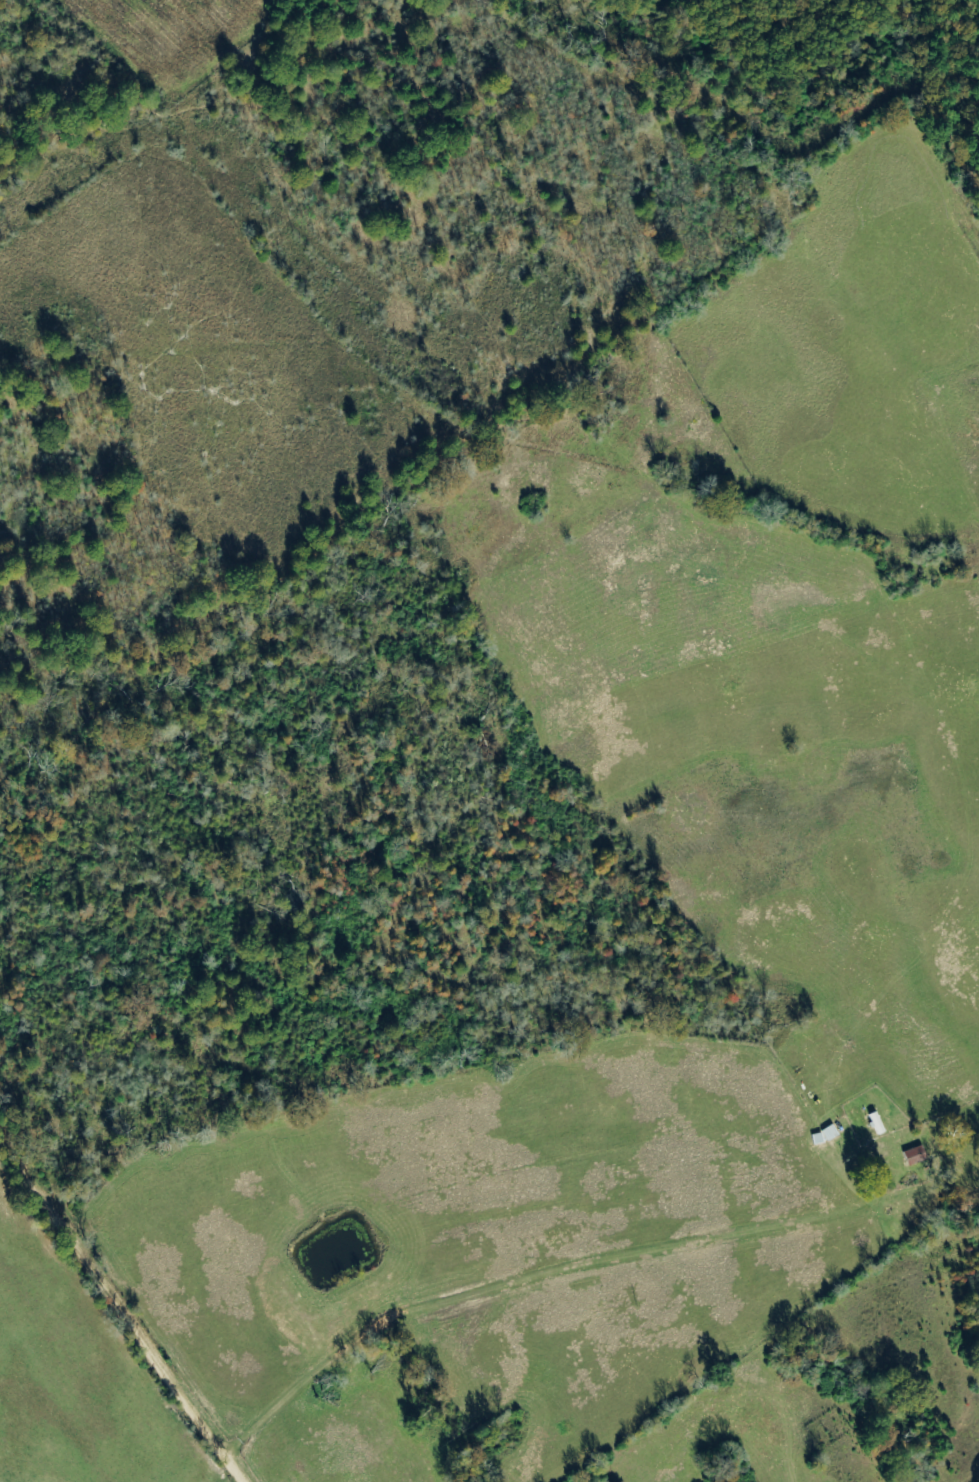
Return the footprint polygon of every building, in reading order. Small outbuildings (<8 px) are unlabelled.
[(925,1160),(921,1148),(903,1154),(907,1167),(925,1160)]
